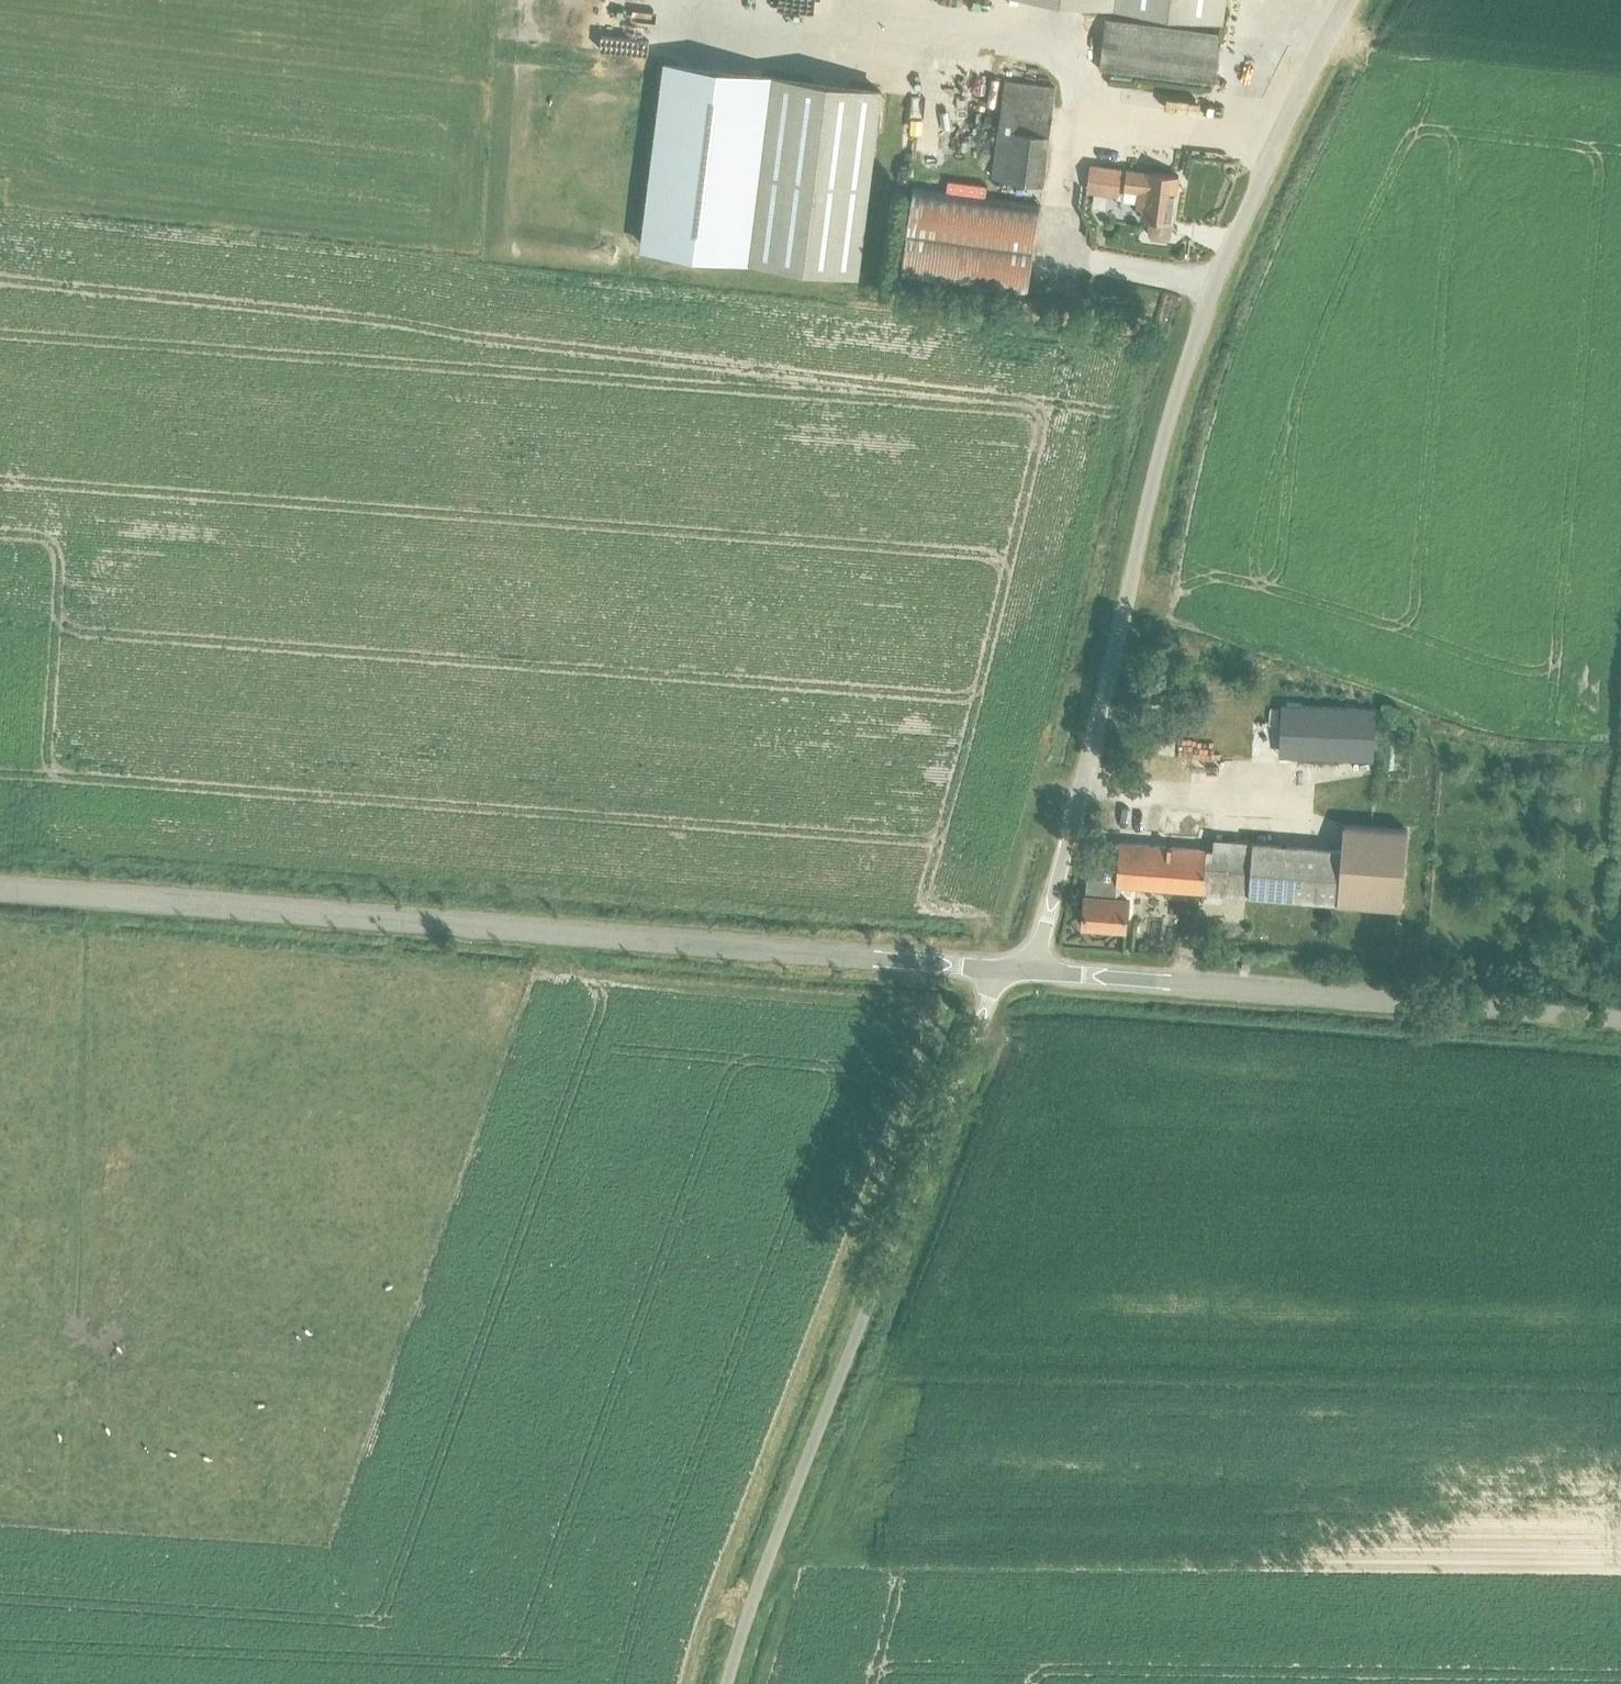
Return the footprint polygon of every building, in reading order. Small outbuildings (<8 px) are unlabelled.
[(1223,17),(1225,0),(1091,0),(1223,17)] [(1220,33),(1102,20),(1097,68),(1214,82),(1220,33)] [(664,65),(641,244),(750,257),(772,78),(664,65)] [(1005,77),(998,127),(991,175),(1041,182),(1048,134),(1056,84),(1005,77)] [(772,78),(750,257),(859,271),(881,92),(772,78)] [(1128,164),(1126,185),(1138,187),(1136,206),(1143,207),(1141,215),(1150,216),(1148,231),(1151,235),(1166,237),(1170,234),(1172,220),(1179,171),(1128,164)] [(1118,195),(1122,169),(1093,165),(1090,192),(1118,195)] [(1025,294),(1038,204),(912,186),(900,276),(1025,294)] [(1283,703),(1281,756),(1348,758),(1350,705),(1283,703)] [(1342,849),(1338,902),(1400,907),(1406,829),(1344,824),(1342,849)] [(1089,860),(1082,922),(1124,927),(1127,898),(1112,897),(1114,882),(1202,892),(1338,902),(1342,849),(1252,843),(1249,869),(1205,864),(1206,850),(1106,839),(1104,857),(1098,856),(1097,861),(1089,860)]
